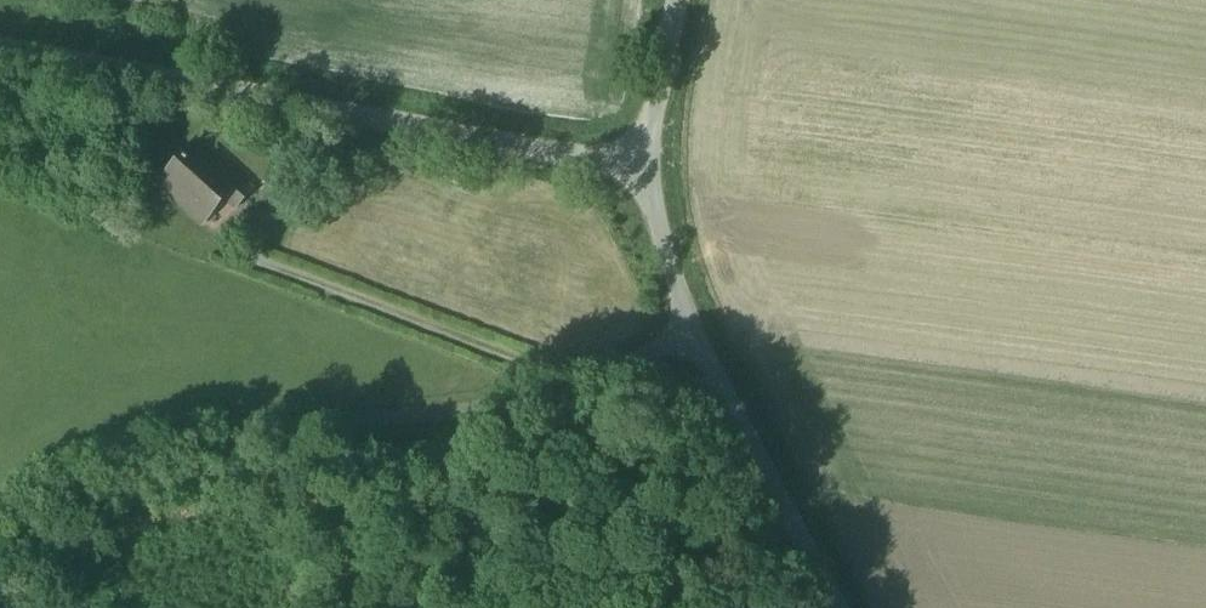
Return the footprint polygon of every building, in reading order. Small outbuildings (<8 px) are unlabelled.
[(205,139),(159,186),(204,225),(227,200),(237,209),(254,190),(206,147),(210,143),(205,139)] [(355,165),(357,156),(332,150),(330,159),(355,165)]
